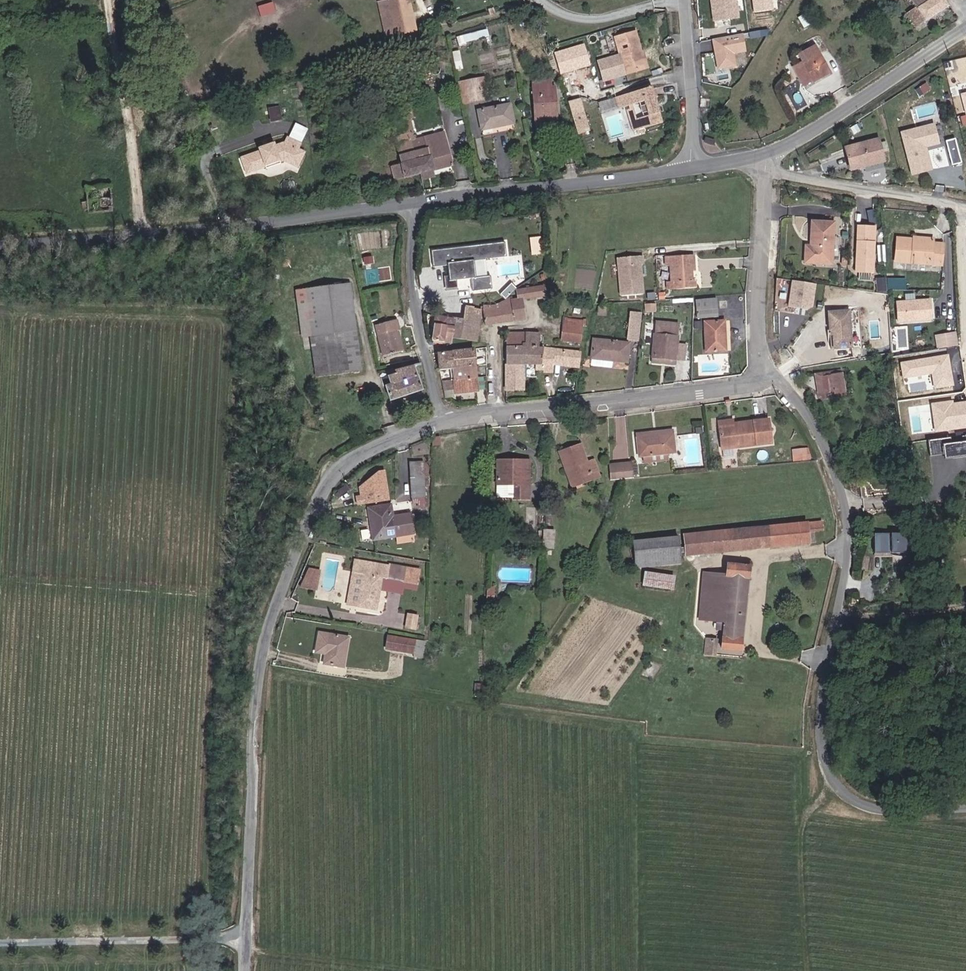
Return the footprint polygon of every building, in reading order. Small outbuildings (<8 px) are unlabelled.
[(420,29),(413,0),(381,0),(374,1),(384,37),(420,29)] [(714,22),(739,19),(737,0),(711,0),(714,22)] [(754,14),(773,11),(773,0),(752,0),(754,14)] [(925,20),(910,0),(903,5),(917,25),(925,20)] [(947,5),(943,0),(910,0),(925,20),(947,5)] [(260,15),(275,12),(273,2),(258,5),(260,15)] [(643,52),(635,31),(616,38),(624,60),(617,63),(615,58),(600,63),(606,81),(645,68),(640,53),(643,52)] [(743,33),(712,39),(718,71),(738,67),(735,55),(747,53),(743,33)] [(814,79),(833,68),(816,42),(798,52),(804,63),(814,78),(814,79)] [(648,67),(643,52),(640,53),(645,68),(648,67)] [(562,71),(574,67),(570,53),(558,57),(562,71)] [(806,82),(814,78),(804,63),(796,67),(806,82)] [(480,99),(478,95),(474,80),(456,85),(461,103),(480,99)] [(549,108),(549,99),(548,83),(532,83),(536,125),(561,124),(560,107),(549,108)] [(656,96),(659,94),(658,92),(655,84),(623,93),(626,103),(646,98),(650,111),(638,114),(632,116),(635,126),(639,124),(641,129),(648,126),(647,123),(665,118),(662,107),(660,108),(656,96)] [(617,105),(626,103),(623,93),(614,95),(617,105)] [(574,112),(584,109),(581,97),(570,100),(574,112)] [(549,108),(560,107),(560,98),(549,99),(549,108)] [(270,120),(281,114),(275,102),(264,108),(270,120)] [(485,129),(517,122),(514,103),(481,110),(485,129)] [(632,116),(638,114),(635,104),(630,105),(632,116)] [(580,132),(590,129),(584,109),(574,112),(580,132)] [(423,174),(456,165),(447,132),(422,140),(417,125),(409,128),(413,141),(423,174)] [(903,132),(912,177),(933,173),(928,149),(940,146),(936,125),(903,132)] [(306,159),(312,142),(305,139),(307,134),(292,128),(290,135),(247,155),(254,170),(273,161),(270,156),(285,149),(287,154),(290,153),(306,159)] [(951,164),(964,161),(958,136),(945,139),(951,164)] [(409,178),(423,174),(413,141),(398,146),(409,178)] [(851,171),(884,162),(878,141),(846,150),(851,171)] [(274,163),(288,156),(287,154),(285,149),(270,156),(273,161),(274,163)] [(807,256),(828,257),(830,220),(809,220),(807,247),(807,256)] [(871,269),(876,223),(859,221),(854,267),(871,269)] [(937,244),(938,240),(938,235),(919,234),(918,239),(918,242),(937,244)] [(901,264),(947,268),(949,242),(938,240),(937,244),(918,242),(918,239),(903,238),(901,264)] [(506,245),(433,254),(434,265),(449,263),(451,274),(447,275),(449,286),(459,285),(458,278),(473,276),(474,288),(493,286),(492,274),(478,276),(476,263),(508,259),(506,245)] [(827,264),(828,257),(807,256),(807,247),(799,246),(799,262),(827,264)] [(696,255),(668,256),(668,261),(672,262),(673,281),(683,281),(683,289),(697,288),(696,280),(694,281),(693,270),(696,270),(696,255)] [(640,265),(639,256),(617,258),(619,297),(640,295),(639,279),(637,279),(637,276),(638,273),(638,266),(640,265)] [(884,288),(884,276),(876,276),(876,288),(884,288)] [(817,285),(794,281),(789,310),(812,314),(817,285)] [(363,372),(352,284),(297,292),(309,380),(363,372)] [(526,299),(546,296),(545,287),(525,290),(526,299)] [(524,300),(485,306),(488,324),(527,318),(524,300)] [(653,310),(654,303),(645,301),(644,308),(653,310)] [(927,323),(927,304),(894,304),(894,323),(927,323)] [(625,335),(636,337),(641,312),(630,310),(625,335)] [(839,349),(844,348),(853,345),(847,310),(828,315),(831,332),(835,331),(839,349)] [(432,320),(437,325),(434,342),(445,344),(449,327),(442,326),(448,318),(440,311),(432,320)] [(564,333),(582,335),(584,319),(567,317),(564,333)] [(405,351),(397,319),(377,324),(385,356),(405,351)] [(709,352),(730,351),(729,321),(708,322),(709,352)] [(674,362),(680,330),(653,325),(647,357),(674,362)] [(542,348),(543,344),(542,332),(509,333),(508,347),(526,348),(542,348)] [(931,341),(933,353),(953,350),(951,337),(931,341)] [(592,358),(624,362),(626,346),(594,342),(592,358)] [(560,363),(578,362),(582,346),(563,345),(562,349),(561,352),(562,353),(560,363)] [(504,389),(520,390),(524,360),(526,348),(508,347),(504,389)] [(557,372),(560,363),(562,353),(561,352),(562,349),(542,348),(526,348),(524,360),(534,361),(535,367),(539,367),(541,365),(548,366),(548,371),(557,372)] [(456,368),(478,367),(476,351),(440,354),(439,369),(456,368)] [(647,357),(647,363),(673,368),(674,362),(647,357)] [(949,391),(946,375),(944,360),(896,367),(899,383),(927,378),(929,394),(949,391)] [(456,382),(478,380),(478,367),(456,368),(456,382)] [(387,403),(424,392),(417,368),(387,377),(390,387),(383,389),(387,403)] [(824,393),(843,390),(840,373),(817,376),(818,388),(823,388),(824,393)] [(456,396),(480,393),(478,380),(456,382),(456,396)] [(451,381),(444,382),(445,393),(452,392),(451,381)] [(965,431),(965,405),(949,408),(949,405),(927,408),(927,410),(930,436),(965,431)] [(769,442),(767,418),(731,421),(732,425),(718,426),(719,446),(769,442)] [(641,456),(677,451),(675,433),(639,437),(641,456)] [(946,456),(944,440),(921,443),(922,458),(946,456)] [(578,484),(601,476),(596,461),(590,462),(585,447),(564,453),(570,473),(575,472),(578,484)] [(810,447),(795,448),(795,460),(810,459),(810,447)] [(615,477),(631,475),(630,461),(614,463),(615,477)] [(421,462),(406,464),(408,478),(422,477),(421,462)] [(513,499),(529,499),(528,463),(520,462),(520,471),(497,470),(498,487),(513,487),(513,499)] [(497,470),(520,471),(520,462),(497,463),(497,470)] [(574,485),(578,484),(575,472),(570,473),(574,485)] [(393,473),(387,474),(368,489),(370,498),(365,499),(367,507),(395,501),(393,473)] [(425,497),(422,477),(408,478),(410,499),(425,497)] [(390,507),(368,512),(372,532),(371,532),(374,544),(415,534),(410,515),(392,520),(390,507)] [(685,554),(809,544),(808,534),(808,527),(684,536),(685,554)] [(808,534),(820,539),(820,532),(808,527),(808,534)] [(904,551),(905,531),(871,531),(871,550),(904,551)] [(543,555),(553,555),(552,536),(542,536),(543,555)] [(633,561),(678,558),(677,538),(631,541),(633,561)] [(633,566),(678,563),(678,558),(633,561),(633,566)] [(353,604),(374,606),(378,575),(385,576),(386,564),(353,560),(351,572),(358,573),(353,604)] [(317,590),(323,570),(308,566),(302,586),(317,590)] [(720,645),(740,648),(749,569),(730,568),(728,576),(706,574),(701,617),(722,619),(720,645)] [(645,588),(675,591),(676,577),(646,574),(645,588)] [(405,627),(417,628),(419,614),(407,613),(405,627)] [(324,661),(342,663),(346,633),(327,631),(324,661)] [(391,651),(411,652),(412,642),(393,640),(391,651)]
